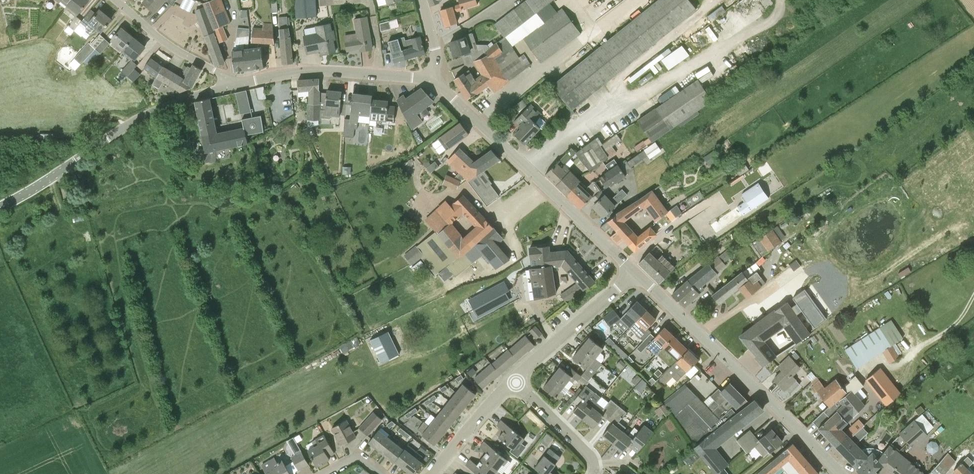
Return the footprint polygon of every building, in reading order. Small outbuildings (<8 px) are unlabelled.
[(66,8),(72,0),(55,0),(66,8)] [(80,23),(82,21),(81,20),(77,17),(85,6),(84,6),(89,1),(88,0),(72,0),(66,8),(71,13),(69,16),(73,19),(66,29),(72,34),(80,23)] [(143,2),(154,11),(165,0),(145,0),(143,2)] [(192,9),(196,0),(184,0),(182,5),(192,9)] [(225,25),(231,23),(225,9),(220,10),(217,0),(206,0),(207,2),(206,3),(216,33),(219,42),(227,39),(223,27),(226,26),(225,25)] [(296,7),(297,17),(316,16),(315,0),(295,0),(296,7)] [(456,24),(457,23),(454,11),(459,10),(478,4),(477,0),(458,0),(459,4),(441,10),(445,26),(456,24)] [(514,9),(524,22),(550,2),(553,0),(526,0),(514,9)] [(696,9),(689,0),(660,0),(553,86),(569,106),(572,109),(696,9)] [(591,4),(597,15),(626,0),(598,0),(591,4)] [(550,2),(524,22),(505,37),(504,37),(494,45),(485,52),(487,55),(475,61),(483,74),(475,80),(469,70),(463,73),(455,79),(468,99),(489,84),(494,92),(504,85),(505,86),(510,81),(531,65),(523,55),(519,57),(507,39),(513,46),(524,38),(541,62),(581,33),(562,8),(557,12),(550,2)] [(206,7),(205,7),(196,10),(210,49),(211,52),(216,65),(225,62),(214,33),(216,33),(206,3),(205,3),(206,7)] [(495,24),(504,37),(505,37),(524,22),(514,9),(495,24)] [(90,11),(81,20),(82,21),(80,23),(86,27),(86,30),(90,33),(93,31),(97,27),(102,31),(108,25),(107,24),(111,19),(100,10),(95,15),(90,11)] [(293,62),(292,52),(291,37),(289,27),(288,28),(287,16),(279,17),(280,28),(279,28),(283,63),(293,62)] [(345,36),(348,51),(360,48),(360,51),(372,48),(368,17),(357,19),(359,34),(345,36)] [(390,21),(380,23),(382,31),(392,28),(390,21)] [(304,36),(307,53),(326,49),(327,53),(336,52),(334,40),(336,39),(334,30),(332,30),(331,23),(322,25),(323,32),(304,36)] [(252,42),(275,43),(273,24),(263,24),(263,28),(253,27),(252,42)] [(124,50),(133,38),(122,28),(112,41),(124,50)] [(450,42),(455,56),(470,50),(474,59),(475,61),(487,55),(485,52),(494,45),(492,42),(488,45),(487,45),(477,44),(473,32),(464,35),(465,37),(450,42)] [(100,34),(91,44),(96,49),(105,39),(100,34)] [(235,71),(253,68),(252,60),(244,59),(244,49),(244,44),(249,44),(249,36),(237,37),(233,51),(232,51),(235,71)] [(411,40),(405,41),(404,38),(390,41),(396,62),(426,53),(420,36),(411,39),(411,40)] [(124,50),(122,53),(131,60),(119,74),(125,79),(127,76),(135,68),(138,65),(133,60),(134,58),(135,59),(145,47),(133,38),(124,50)] [(96,49),(84,61),(89,66),(98,58),(97,57),(100,53),(101,53),(110,43),(105,39),(96,49)] [(91,44),(89,43),(75,58),(82,64),(84,61),(96,49),(91,44)] [(684,43),(662,57),(669,68),(691,54),(684,43)] [(646,81),(640,74),(673,50),(670,46),(630,76),(638,87),(646,81)] [(252,60),(253,68),(264,67),(262,47),(244,49),(244,59),(252,60)] [(144,68),(157,77),(163,67),(151,58),(144,68)] [(183,78),(177,89),(180,91),(181,91),(192,87),(202,69),(194,64),(191,68),(188,66),(182,77),(183,78)] [(163,67),(157,77),(153,84),(159,88),(163,81),(177,89),(183,78),(182,77),(163,67)] [(127,76),(134,82),(140,74),(135,68),(127,76)] [(309,119),(308,127),(312,126),(319,126),(319,120),(320,120),(320,117),(319,92),(319,79),(298,81),(298,90),(309,89),(309,103),(309,119)] [(639,120),(652,140),(712,99),(699,79),(639,120)] [(257,88),(259,99),(267,99),(265,86),(257,88)] [(416,111),(434,101),(422,88),(406,99),(404,96),(398,100),(412,129),(423,121),(416,111)] [(340,116),(342,92),(327,90),(327,93),(319,92),(320,117),(331,118),(331,116),(340,116)] [(373,95),(353,93),(350,121),(358,122),(359,114),(371,115),(372,99),(373,95)] [(210,98),(195,101),(206,152),(248,143),(246,134),(265,130),(262,115),(242,119),(244,128),(217,133),(210,98)] [(394,121),(395,106),(388,106),(389,101),(372,99),(371,115),(370,125),(376,125),(377,120),(389,121),(394,121)] [(522,101),(515,107),(519,112),(527,106),(522,101)] [(531,104),(517,118),(522,123),(519,127),(521,129),(515,134),(525,144),(540,128),(542,130),(547,125),(547,123),(539,116),(541,114),(531,104)] [(427,106),(420,110),(423,116),(431,112),(427,106)] [(572,109),(569,106),(561,113),(566,119),(575,112),(572,109)] [(432,130),(445,121),(442,116),(429,125),(432,130)] [(460,122),(452,128),(441,137),(450,148),(469,134),(460,122)] [(307,136),(315,133),(312,126),(308,127),(304,129),(307,136)] [(417,130),(413,133),(417,138),(421,135),(417,130)] [(616,134),(601,145),(605,151),(621,139),(616,134)] [(591,172),(608,156),(605,151),(601,145),(596,138),(576,152),(581,160),(591,172)] [(648,154),(656,149),(659,147),(656,142),(644,150),(648,154)] [(545,174),(567,195),(578,183),(581,181),(565,165),(576,153),(572,148),(545,174)] [(459,149),(447,162),(459,173),(458,174),(462,177),(469,169),(474,162),(459,149)] [(469,179),(478,173),(500,159),(492,150),(474,162),(469,169),(462,177),(463,177),(465,179),(466,178),(469,179)] [(645,151),(638,155),(642,160),(648,156),(645,151)] [(710,162),(716,159),(711,152),(706,156),(710,162)] [(629,162),(632,167),(637,164),(633,159),(629,162)] [(431,164),(426,168),(430,173),(439,167),(435,161),(431,164)] [(600,178),(599,178),(606,188),(612,184),(613,185),(626,176),(624,173),(618,164),(605,174),(600,178)] [(443,184),(456,190),(460,182),(463,177),(462,177),(458,174),(454,178),(447,174),(443,184)] [(602,192),(602,191),(595,182),(595,181),(593,182),(585,190),(583,188),(578,183),(567,195),(571,200),(580,208),(590,198),(590,199),(598,193),(598,195),(602,192)] [(710,225),(716,233),(767,196),(757,181),(740,193),(745,199),(710,225)] [(603,191),(602,191),(602,192),(598,195),(598,193),(590,199),(595,204),(594,205),(604,216),(628,195),(623,189),(611,200),(603,191)] [(646,205),(658,221),(667,214),(667,213),(652,191),(641,199),(640,198),(617,213),(624,221),(646,205)] [(432,250),(439,257),(462,253),(479,240),(493,227),(463,196),(451,207),(447,202),(438,210),(450,223),(438,234),(436,232),(425,240),(423,237),(404,253),(406,255),(412,263),(420,257),(432,250)] [(671,211),(670,211),(676,218),(682,213),(677,205),(670,210),(671,211)] [(638,237),(636,235),(628,243),(636,251),(656,235),(666,225),(676,218),(670,211),(667,213),(667,214),(658,221),(655,223),(655,224),(651,227),(638,237)] [(610,237),(618,244),(625,239),(628,243),(636,235),(624,221),(617,213),(608,221),(600,227),(605,231),(612,226),(616,231),(610,237)] [(432,250),(420,257),(439,279),(443,285),(455,276),(479,257),(488,267),(492,264),(496,269),(500,265),(510,260),(493,239),(500,234),(494,228),(479,240),(462,253),(439,257),(432,250)] [(770,251),(782,242),(773,229),(760,238),(770,251)] [(762,257),(770,251),(760,238),(752,243),(762,257)] [(560,266),(558,252),(550,252),(549,246),(530,248),(531,259),(539,258),(540,268),(531,268),(536,300),(556,294),(551,267),(560,266)] [(566,251),(558,252),(560,266),(566,265),(567,271),(578,284),(561,295),(566,302),(584,289),(594,282),(567,250),(566,251)] [(672,295),(684,306),(704,289),(702,285),(716,274),(715,273),(725,265),(724,262),(731,256),(728,251),(719,257),(719,256),(709,264),(708,264),(672,295)] [(649,252),(639,262),(648,270),(658,260),(657,260),(649,252)] [(657,260),(658,260),(648,270),(660,282),(675,267),(662,255),(657,260)] [(739,287),(758,273),(758,272),(760,270),(759,268),(760,268),(755,262),(712,295),(719,303),(739,287)] [(739,287),(747,298),(766,284),(758,273),(739,287)] [(491,300),(486,290),(468,300),(473,309),(478,318),(510,301),(506,292),(491,300)] [(769,316),(740,337),(751,349),(778,329),(778,328),(784,324),(798,344),(810,335),(795,316),(802,311),(814,328),(825,321),(807,296),(791,308),(787,303),(775,312),(782,321),(776,325),(769,316)] [(622,320),(629,327),(630,328),(647,310),(637,301),(623,316),(624,318),(622,320)] [(614,309),(603,318),(610,326),(621,318),(614,309)] [(652,332),(647,328),(656,319),(647,310),(630,328),(643,341),(651,333),(652,332)] [(892,320),(878,329),(890,347),(892,346),(903,338),(892,320)] [(599,321),(595,330),(603,334),(608,325),(599,321)] [(621,334),(625,331),(617,322),(613,326),(621,334)] [(530,331),(537,338),(542,334),(535,326),(530,331)] [(674,336),(665,327),(655,337),(651,333),(643,341),(637,348),(641,352),(647,346),(656,354),(674,336)] [(381,363),(399,354),(388,331),(370,339),(381,363)] [(656,354),(666,364),(670,367),(676,361),(688,349),(674,336),(656,354)] [(510,351),(517,360),(530,348),(531,349),(535,345),(527,337),(510,351)] [(601,363),(604,360),(604,355),(601,353),(604,349),(590,337),(581,347),(601,363)] [(611,347),(624,360),(628,356),(615,343),(611,347)] [(892,346),(890,347),(882,352),(890,364),(900,357),(892,346)] [(581,347),(573,358),(586,369),(581,375),(581,376),(588,381),(602,363),(601,363),(581,347)] [(766,347),(756,356),(764,365),(775,358),(768,347),(767,347),(766,347)] [(688,349),(676,361),(670,367),(658,378),(662,382),(666,378),(669,381),(673,377),(677,381),(687,371),(698,360),(688,349)] [(492,365),(500,374),(513,362),(514,363),(517,360),(510,351),(492,365)] [(790,393),(797,386),(800,384),(796,380),(792,375),(800,367),(789,355),(779,366),(783,371),(774,379),(785,390),(786,389),(790,393)] [(630,362),(634,361),(628,356),(624,360),(628,364),(630,362)] [(616,365),(621,370),(626,364),(621,359),(616,365)] [(500,374),(492,365),(475,378),(483,388),(496,376),(496,377),(500,374)] [(567,372),(560,366),(552,377),(564,386),(570,379),(574,382),(576,379),(578,381),(579,379),(586,384),(588,382),(588,381),(581,376),(581,375),(571,367),(567,372)] [(473,367),(467,372),(471,377),(477,372),(473,367)] [(899,392),(879,368),(865,379),(886,404),(899,392)] [(816,377),(811,371),(807,375),(812,381),(816,377)] [(841,438),(846,433),(842,428),(854,417),(854,416),(866,405),(861,400),(867,396),(861,389),(864,386),(852,372),(845,377),(849,382),(842,387),(847,393),(835,406),(839,412),(820,429),(834,445),(841,438)] [(631,381),(636,385),(641,379),(636,374),(631,381)] [(564,386),(552,377),(544,387),(560,400),(565,395),(560,391),(564,386)] [(652,377),(648,382),(652,386),(656,381),(652,377)] [(812,421),(820,429),(839,412),(835,406),(847,393),(842,387),(836,379),(825,388),(819,380),(817,377),(811,382),(813,385),(811,387),(815,392),(817,391),(818,393),(829,405),(812,421)] [(648,384),(642,379),(635,387),(641,392),(648,384)] [(694,446),(696,448),(750,403),(730,382),(721,391),(719,388),(711,396),(714,400),(707,407),(690,389),(685,384),(664,401),(674,416),(694,446)] [(457,393),(469,402),(476,394),(464,384),(457,393)] [(573,411),(584,419),(597,403),(590,397),(593,393),(585,386),(580,393),(577,397),(574,400),(579,404),(573,411)] [(457,393),(450,401),(462,411),(469,402),(457,393)] [(696,448),(684,459),(690,466),(701,456),(715,473),(717,473),(725,467),(713,452),(746,426),(745,425),(744,423),(763,408),(755,399),(750,403),(696,448)] [(597,403),(584,419),(594,427),(603,416),(608,420),(618,406),(611,400),(604,408),(598,403),(597,403)] [(444,410),(455,419),(462,411),(450,401),(444,410)] [(659,417),(664,413),(666,416),(670,413),(664,404),(655,410),(659,417)] [(626,413),(618,406),(608,420),(612,423),(603,435),(613,443),(622,432),(616,426),(626,413)] [(921,406),(915,410),(918,415),(924,410),(921,406)] [(444,410),(437,418),(448,428),(455,419),(444,410)] [(374,412),(360,428),(367,435),(382,419),(374,412)] [(448,428),(437,418),(430,426),(430,427),(442,436),(448,428)] [(914,419),(904,429),(899,433),(900,435),(897,437),(902,442),(904,439),(909,445),(917,438),(920,443),(928,435),(914,419)] [(342,445),(356,437),(346,420),(332,428),(342,445)] [(504,431),(499,437),(513,448),(518,442),(521,443),(525,438),(501,420),(497,425),(504,431)] [(860,421),(847,434),(851,438),(863,427),(864,425),(860,421)] [(435,445),(442,436),(430,427),(430,426),(425,422),(419,430),(424,434),(423,435),(435,445)] [(637,452),(641,448),(653,432),(644,425),(638,431),(634,428),(627,436),(622,432),(613,443),(623,451),(628,445),(637,452)] [(863,427),(851,438),(847,434),(846,433),(841,438),(834,445),(857,468),(857,469),(862,473),(877,473),(878,473),(876,470),(883,463),(879,460),(883,455),(882,454),(883,453),(879,450),(874,448),(868,448),(861,449),(856,443),(867,432),(863,427)] [(379,429),(369,442),(377,449),(387,436),(379,429)] [(759,441),(755,436),(742,446),(748,453),(755,447),(764,457),(782,441),(772,429),(759,441)] [(737,440),(742,446),(755,436),(749,430),(737,440)] [(548,432),(543,438),(549,443),(554,436),(548,432)] [(316,439),(312,442),(315,447),(308,450),(317,466),(330,459),(327,453),(333,450),(324,434),(316,439)] [(377,449),(386,456),(396,443),(387,436),(377,449)] [(935,438),(927,444),(933,453),(941,447),(935,438)] [(508,459),(484,441),(480,447),(487,452),(482,458),(497,469),(501,463),(504,465),(508,459)] [(404,450),(396,443),(386,456),(395,463),(395,462),(395,461),(404,450)] [(801,454),(793,444),(793,443),(758,473),(772,473),(782,466),(785,470),(794,463),(793,461),(801,454)] [(882,454),(883,455),(879,460),(883,463),(896,473),(921,473),(923,472),(899,452),(900,450),(891,443),(889,445),(883,453),(882,454)] [(428,449),(427,448),(423,445),(419,449),(424,453),(428,449)] [(545,455),(535,467),(543,473),(554,473),(550,471),(556,464),(555,463),(561,457),(550,448),(545,455)] [(404,468),(414,456),(405,449),(404,450),(395,461),(395,462),(404,468)] [(299,470),(309,464),(301,452),(291,457),(294,462),(290,464),(294,472),(298,469),(299,470)] [(948,453),(938,463),(948,471),(956,461),(948,453)] [(801,454),(793,461),(794,463),(785,470),(789,473),(818,473),(819,473),(807,460),(806,459),(801,454)] [(422,463),(414,456),(404,468),(411,473),(413,473),(422,463)] [(967,468),(973,462),(968,456),(954,470),(958,473),(972,473),(967,468)] [(262,465),(267,473),(290,473),(294,472),(290,464),(286,466),(282,460),(278,463),(275,458),(262,465)] [(466,465),(478,473),(493,473),(497,469),(482,458),(477,465),(470,459),(466,465)] [(929,473),(945,473),(948,471),(938,463),(929,473)]
